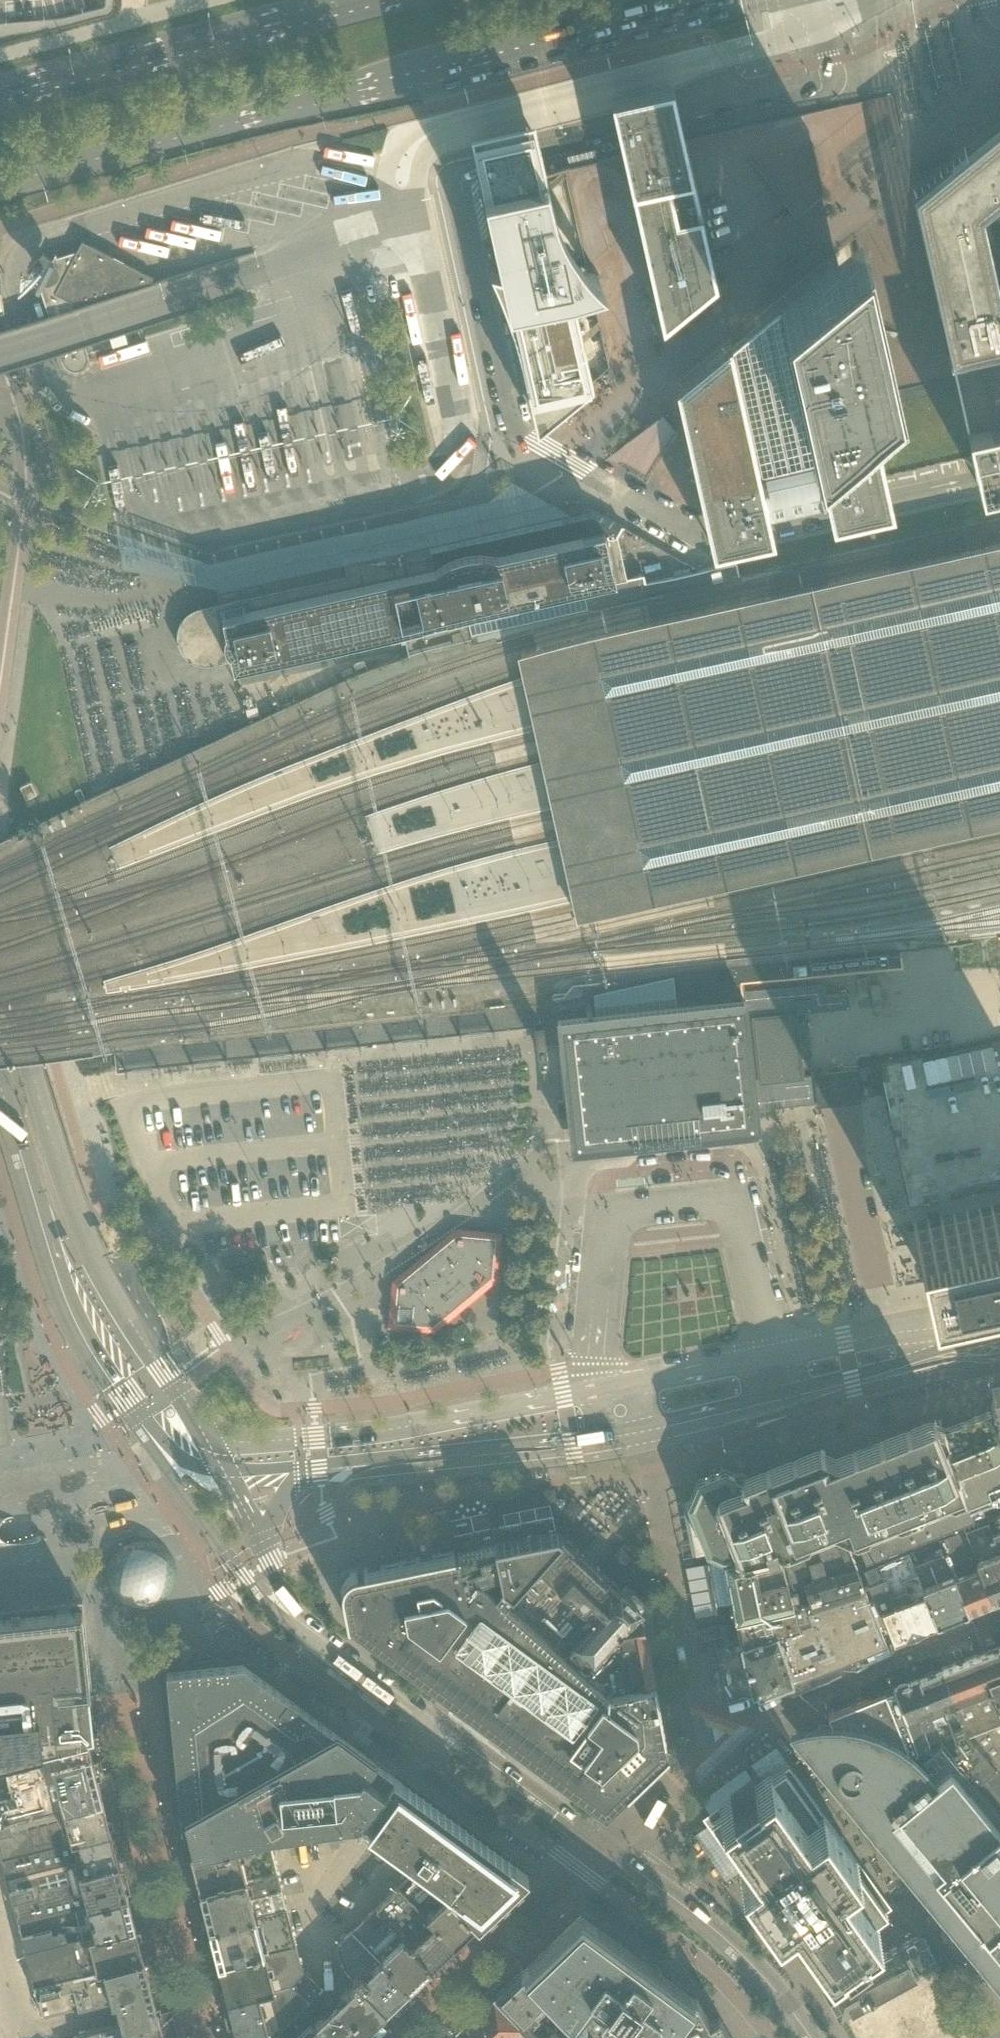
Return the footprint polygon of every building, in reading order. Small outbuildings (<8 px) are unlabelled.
[(482,189),(536,429),(572,449),(692,518),(766,502),(824,489),(999,449),(999,70),(482,189)] [(39,285),(59,347),(63,362),(65,365),(68,368),(71,370),(75,371),(79,370),(82,368),(85,366),(87,362),(88,358),(87,354),(84,345),(84,344),(78,325),(73,308),(72,308),(150,284),(153,278),(90,245),(82,240),(77,250),(56,257),(55,253),(52,259),(51,258),(49,258),(47,258),(44,258),(44,259),(42,260),(41,261),(40,261),(39,263),(39,265),(38,266),(38,267),(38,268),(38,269),(39,271),(40,273),(42,275),(43,275),(44,276),(39,285)] [(176,635),(176,636),(176,638),(176,639),(177,640),(177,641),(177,642),(177,643),(177,644),(178,645),(178,646),(179,647),(179,648),(179,649),(180,650),(180,651),(181,652),(182,653),(182,654),(183,655),(184,655),(184,656),(185,657),(186,658),(187,658),(187,659),(188,660),(189,660),(190,661),(191,662),(192,662),(193,663),(194,663),(195,664),(196,664),(197,664),(199,665),(200,665),(201,665),(202,665),(203,665),(204,665),(205,666),(206,666),(207,666),(208,665),(209,665),(211,665),(212,665),(224,662),(226,670),(403,630),(409,656),(409,659),(515,635),(519,655),(521,662),(578,913),(579,920),(596,996),(554,1001),(555,1002),(553,1002),(524,1006),(524,1009),(457,1016),(458,1027),(459,1038),(461,1037),(461,1034),(492,1031),(493,1034),(494,1034),(494,1031),(526,1027),(526,1030),(528,1030),(527,1027),(558,1024),(561,1055),(563,1075),(566,1100),(557,1101),(559,1117),(568,1116),(569,1123),(571,1146),(606,1142),(724,1129),(758,1125),(756,1109),(794,1105),(818,1103),(815,1075),(802,1076),(801,1067),(811,1066),(806,1021),(796,1022),(795,1014),(753,1018),(751,1002),(744,1003),(742,985),(740,968),(740,966),(740,961),(726,963),(710,891),(709,884),(652,630),(651,623),(647,606),(647,604),(645,596),(652,594),(739,575),(736,563),(700,571),(645,583),(643,574),(626,578),(620,548),(617,536),(620,531),(623,526),(621,525),(621,526),(598,513),(593,510),(584,511),(546,520),(489,532),(480,534),(474,535),(430,545),(429,544),(429,541),(387,551),(343,560),(344,563),(344,565),(346,574),(303,584),(235,599),(235,598),(234,597),(233,597),(233,596),(232,596),(231,596),(230,596),(229,597),(228,597),(228,598),(227,599),(227,600),(227,601),(220,602),(208,605),(202,607),(196,608),(193,610),(190,612),(188,613),(186,615),(184,617),(182,619),(181,620),(181,621),(180,621),(180,622),(179,623),(179,624),(178,625),(178,626),(178,627),(177,629),(177,630),(177,631),(177,632),(176,633),(176,634),(176,635)] [(651,623),(652,630),(709,884),(710,891),(999,827),(999,545),(651,623)] [(31,781),(20,786),(26,799),(36,794),(31,781)] [(740,966),(740,968),(742,985),(902,967),(901,952),(895,952),(895,951),(896,951),(896,949),(740,966)] [(751,1002),(753,1018),(795,1014),(850,1009),(849,993),(751,1002)] [(457,1016),(245,1038),(253,1050),(346,1040),(397,1034),(425,1031),(458,1027),(457,1016)] [(913,1224),(925,1281),(999,1265),(999,1204),(913,1223),(912,1223),(913,1224)] [(458,1227),(393,1277),(390,1327),(436,1330),(494,1285),(495,1270),(498,1268),(501,1230),(458,1227)] [(991,1391),(992,1393),(996,1412),(996,1413),(996,1414),(997,1414),(999,1421),(999,1389),(991,1391)] [(687,1504),(706,1553),(723,1557),(723,1560),(708,1563),(716,1605),(732,1602),(735,1619),(739,1619),(797,1605),(863,1585),(842,1532),(852,1529),(865,1561),(961,1523),(963,1530),(966,1529),(987,1521),(998,1517),(992,1502),(999,1499),(999,1427),(999,1426),(999,1423),(994,1414),(994,1413),(988,1410),(948,1425),(935,1420),(929,1417),(835,1455),(816,1447),(743,1476),(724,1468),(698,1479),(687,1504)] [(998,1517),(987,1521),(966,1529),(994,1601),(999,1599),(999,1499),(992,1502),(998,1517)] [(552,1515),(491,1528),(499,1568),(479,1575),(504,1597),(561,1533),(557,1529),(555,1530),(552,1515)] [(5,1547),(19,1544),(34,1540),(41,1537),(35,1535),(31,1536),(17,1539),(6,1542),(2,1536),(1,1529),(4,1524),(15,1523),(16,1518),(9,1518),(2,1519),(0,1519),(0,1548),(5,1547)] [(8,1567),(5,1547),(2,1536),(0,1524),(0,1568),(8,1567)] [(456,1535),(459,1550),(467,1591),(479,1575),(499,1568),(491,1528),(456,1535)] [(994,1601),(966,1529),(963,1530),(939,1540),(942,1548),(944,1554),(967,1612),(994,1601)] [(504,1597),(565,1649),(619,1587),(618,1586),(598,1568),(595,1564),(581,1551),(577,1548),(561,1533),(504,1597)] [(117,1549),(115,1547),(110,1553),(107,1558),(105,1565),(104,1571),(104,1578),(106,1585),(108,1584),(119,1592),(117,1594),(122,1605),(127,1607),(134,1609),(137,1610),(144,1610),(156,1606),(161,1603),(166,1599),(171,1594),(174,1588),(176,1582),(177,1575),(177,1569),(175,1562),(173,1556),(170,1551),(164,1546),(159,1541),(154,1539),(151,1538),(147,1537),(144,1537),(139,1537),(129,1544),(130,1547),(117,1549)] [(425,1556),(355,1570),(352,1571),(350,1572),(348,1574),(346,1576),(344,1578),(343,1580),(342,1582),(341,1584),(341,1585),(341,1587),(341,1589),(341,1590),(347,1620),(356,1627),(363,1632),(494,1729),(507,1738),(512,1742),(522,1750),(604,1810),(667,1749),(654,1679),(609,1687),(586,1667),(565,1649),(504,1597),(479,1575),(467,1591),(459,1550),(458,1549),(425,1556)] [(893,1640),(936,1624),(922,1586),(914,1566),(914,1565),(909,1553),(864,1571),(879,1610),(881,1609),(893,1640)] [(936,1624),(967,1612),(944,1554),(914,1565),(914,1566),(922,1586),(936,1624)] [(565,1649),(586,1667),(641,1608),(640,1606),(619,1587),(565,1649)] [(801,1623),(741,1642),(741,1644),(741,1646),(745,1661),(744,1661),(748,1675),(750,1686),(751,1688),(752,1690),(752,1691),(753,1692),(754,1692),(755,1693),(757,1693),(760,1693),(762,1692),(771,1688),(780,1685),(790,1681),(792,1680),(886,1643),(865,1590),(806,1609),(810,1621),(801,1623)] [(4,1756),(5,1756),(42,1747),(38,1735),(39,1735),(39,1732),(38,1733),(33,1693),(89,1688),(90,1688),(90,1685),(91,1685),(82,1600),(0,1609),(0,1757),(4,1756)] [(740,1642),(741,1642),(801,1623),(797,1605),(739,1619),(735,1619),(724,1623),(729,1645),(740,1642)] [(654,1679),(641,1608),(586,1667),(609,1687),(654,1679)] [(978,1653),(999,1709),(999,1644),(978,1653)] [(918,1677),(934,1719),(942,1742),(957,1761),(999,1812),(999,1773),(999,1772),(999,1709),(978,1653),(918,1677)] [(241,1662),(168,1669),(166,1669),(168,1689),(169,1698),(173,1747),(176,1746),(176,1753),(174,1756),(178,1798),(182,1797),(186,1821),(182,1822),(189,1851),(267,1831),(285,1828),(316,1824),(323,1822),(336,1820),(346,1819),(358,1817),(358,1816),(362,1818),(364,1815),(363,1814),(369,1807),(370,1808),(371,1806),(370,1805),(394,1773),(373,1757),(370,1756),(284,1692),(258,1674),(242,1662),(241,1662)] [(918,1677),(892,1687),(916,1748),(928,1743),(921,1724),(934,1719),(918,1677)] [(806,1740),(838,1763),(837,1766),(836,1769),(836,1773),(838,1776),(840,1779),(837,1784),(866,1819),(904,1865),(999,1981),(999,1828),(950,1767),(930,1783),(905,1753),(916,1748),(892,1687),(866,1697),(827,1713),(828,1715),(831,1722),(819,1722),(806,1740)] [(89,1689),(89,1688),(33,1693),(38,1733),(39,1732),(39,1735),(38,1735),(42,1747),(94,1735),(90,1698),(89,1692),(89,1689)] [(42,1747),(5,1756),(12,1783),(48,1774),(101,1761),(100,1758),(97,1746),(94,1735),(42,1747)] [(922,1761),(932,1773),(951,1757),(941,1745),(922,1761)] [(110,1794),(101,1761),(48,1774),(11,1783),(14,1794),(0,1797),(0,1821),(110,1794)] [(852,1863),(857,1860),(790,1766),(785,1770),(783,1768),(781,1770),(781,1769),(771,1775),(766,1768),(757,1775),(760,1779),(756,1781),(755,1780),(707,1814),(706,1824),(722,1847),(728,1843),(730,1845),(724,1849),(737,1868),(743,1864),(744,1866),(739,1870),(755,1894),(775,1920),(779,1917),(812,1963),(825,1955),(828,1959),(842,1949),(844,1952),(865,1937),(863,1934),(877,1924),(874,1920),(886,1911),(852,1863)] [(407,1782),(394,1773),(370,1805),(371,1806),(370,1808),(369,1807),(363,1814),(364,1815),(362,1818),(374,1827),(422,1863),(455,1818),(407,1782)] [(14,1794),(11,1783),(0,1786),(0,1797),(14,1794)] [(110,1794),(0,1821),(0,1845),(3,1856),(118,1827),(110,1794)] [(486,1840),(455,1818),(422,1863),(449,1891),(486,1840)] [(3,1856),(11,1887),(126,1858),(118,1827),(3,1856)] [(189,1851),(199,1888),(277,1868),(267,1831),(189,1851)] [(528,1871),(486,1840),(449,1891),(478,1920),(528,1871)] [(11,1887),(19,1918),(134,1890),(126,1858),(11,1887)] [(422,1863),(398,1885),(437,1925),(436,1925),(454,1943),(478,1920),(449,1891),(422,1863)] [(199,1888),(217,1961),(295,1942),(277,1868),(199,1888)] [(398,1885),(376,1907),(432,1965),(454,1943),(436,1925),(437,1925),(398,1885)] [(19,1918),(26,1949),(129,1924),(142,1921),(134,1890),(19,1918)] [(376,1907),(353,1930),(408,1987),(432,1965),(376,1907)] [(579,1910),(520,1967),(521,1968),(560,2009),(595,2037),(664,2037),(696,1996),(579,1910)] [(150,1953),(142,1921),(129,1924),(26,1949),(35,1982),(150,1953)] [(343,1966),(358,1981),(385,2010),(408,1987),(353,1930),(337,1946),(343,1966)] [(862,1967),(841,1978),(824,1987),(839,2015),(877,1994),(937,1961),(922,1933),(898,1946),(899,1948),(862,1968),(862,1967)] [(217,1961),(227,1998),(292,1981),(303,1970),(295,1942),(217,1961)] [(150,1953),(35,1982),(38,1996),(73,1987),(78,2006),(109,1998),(112,1997),(116,1996),(119,2008),(122,2021),(123,2021),(125,2020),(136,2017),(154,2013),(154,2014),(158,2013),(158,2012),(165,2010),(162,1998),(159,1986),(150,1953)] [(560,2009),(521,1968),(506,1982),(537,2013),(568,2037),(595,2037),(560,2009)] [(309,1998),(320,1987),(303,1970),(292,1981),(309,1998)] [(237,2037),(247,2037),(277,2031),(309,1998),(292,1981),(227,1998),(237,2037)] [(358,1981),(339,1999),(367,2027),(385,2010),(358,1981)] [(493,1994),(523,2025),(538,2037),(568,2037),(537,2013),(506,1982),(493,1994)] [(38,1996),(43,2015),(78,2006),(73,1987),(38,1996)] [(523,2025),(493,1994),(476,2011),(503,2037),(538,2037),(523,2025)] [(664,2037),(732,2037),(718,2014),(709,2020),(696,1996),(664,2037)] [(316,2021),(332,2037),(356,2037),(367,2027),(339,1999),(316,2021)] [(154,2013),(136,2017),(118,2022),(87,2030),(92,2037),(172,2037),(165,2011),(158,2013),(154,2014),(154,2013)] [(476,2011),(452,2033),(457,2037),(503,2037),(476,2011)] [(298,2037),(332,2037),(316,2021),(298,2037)]
